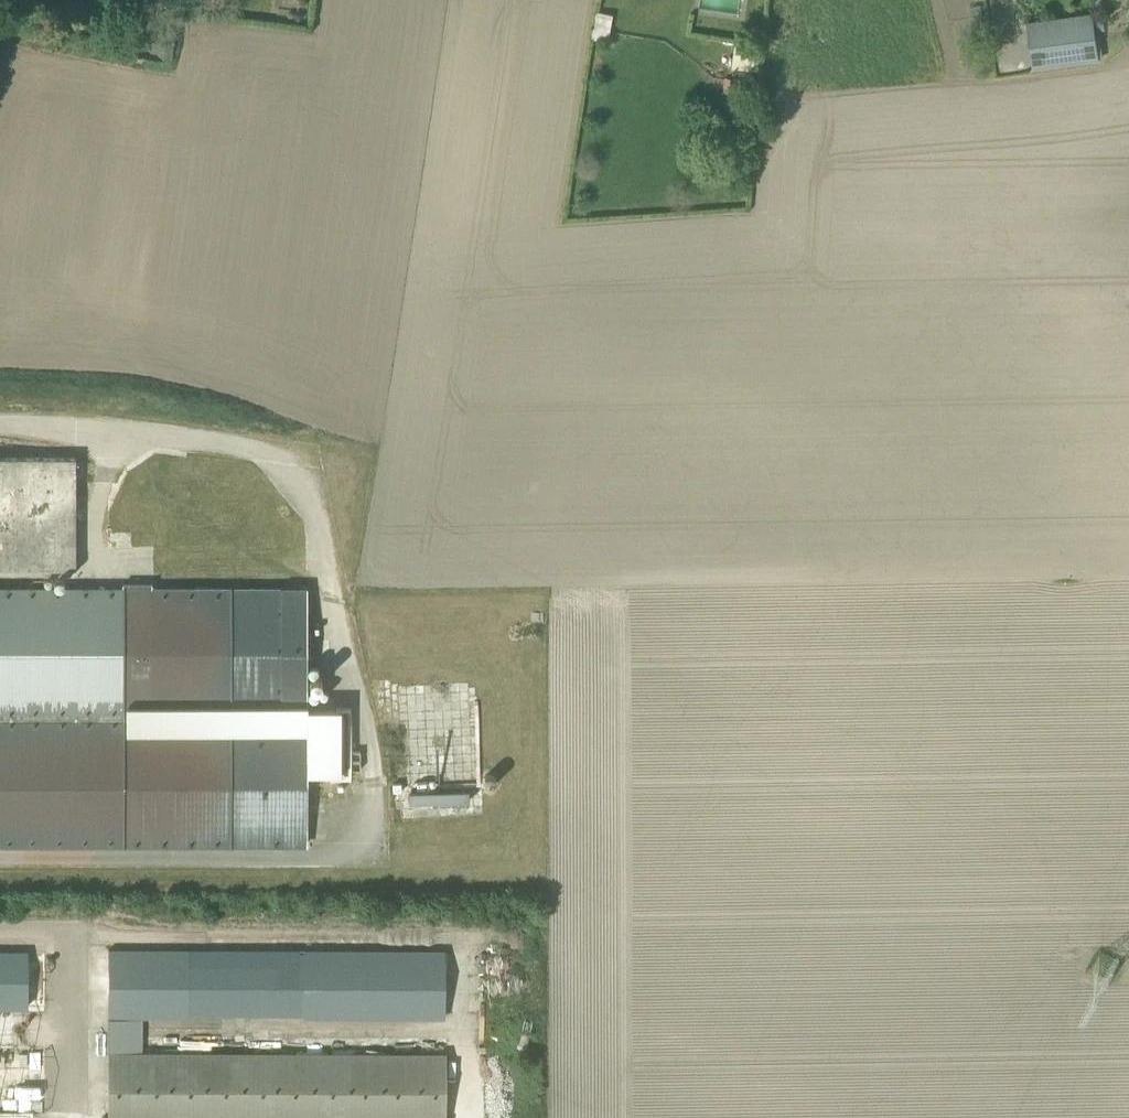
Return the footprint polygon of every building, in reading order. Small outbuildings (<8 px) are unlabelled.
[(1036,68),(1051,66),(1099,59),(1093,13),(1027,22),(1034,68),(1036,68)] [(79,568),(77,454),(0,455),(0,569),(79,568)] [(0,590),(0,843),(307,843),(307,775),(307,708),(307,590),(152,590),(152,583),(123,584),(123,590),(0,590)] [(307,708),(307,775),(352,774),(352,708),(307,708)] [(46,1012),(45,1006),(46,950),(0,950),(0,1011),(46,1012)] [(444,1016),(444,952),(109,951),(109,1015),(444,1016)] [(46,1112),(46,1044),(0,1044),(0,1112),(46,1112)] [(446,1056),(109,1055),(108,1117),(446,1117),(446,1056)]
